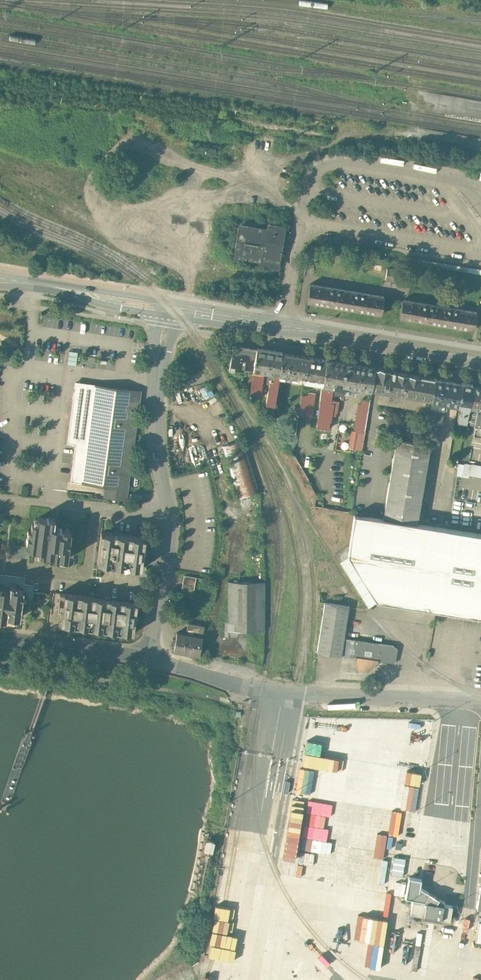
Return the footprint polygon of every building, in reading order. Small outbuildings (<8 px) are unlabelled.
[(242,221),(236,254),(281,261),(288,223),(271,220),(270,226),(242,221)] [(381,315),(385,297),(310,283),(307,301),(381,315)] [(475,330),(478,311),(403,298),(400,316),(475,330)] [(282,354),(257,350),(253,370),(278,375),(282,354)] [(306,358),(282,354),(278,375),(303,379),(306,358)] [(325,361),(306,357),(306,358),(303,379),(322,382),(325,361)] [(337,363),(325,361),(322,382),(319,402),(329,404),(332,389),(333,389),(337,363)] [(373,368),(337,363),(333,389),(334,390),(335,391),(336,391),(337,391),(338,391),(339,390),(340,390),(340,389),(340,388),(340,387),(340,386),(341,386),(370,390),(373,368)] [(433,378),(373,368),(370,390),(430,399),(433,378)] [(453,381),(433,378),(430,399),(430,401),(450,404),(453,381)] [(472,384),(453,381),(450,404),(468,407),(472,384)] [(135,391),(83,384),(82,395),(74,394),(73,399),(67,443),(75,444),(70,482),(106,486),(104,497),(125,500),(140,391),(135,391)] [(472,384),(468,407),(466,421),(480,423),(480,386),(472,384)] [(313,416),(315,391),(306,391),(306,394),(299,393),(298,415),(313,416)] [(360,449),(368,398),(356,397),(349,448),(360,449)] [(435,443),(399,436),(384,517),(420,524),(435,443)] [(245,441),(228,446),(241,493),(259,489),(245,441)] [(455,473),(480,476),(480,464),(457,461),(455,473)] [(356,516),(351,554),(341,560),(374,608),(380,603),(480,620),(480,536),(356,516)] [(49,519),(38,517),(37,523),(32,523),(31,530),(28,529),(26,544),(35,545),(34,549),(45,550),(44,554),(54,555),(54,553),(58,553),(58,557),(68,559),(71,531),(63,530),(63,528),(56,528),(56,529),(54,529),(55,519),(49,518),(49,519)] [(145,538),(101,532),(97,562),(141,567),(145,538)] [(31,547),(13,545),(12,556),(30,559),(31,547)] [(184,574),(183,581),(195,583),(196,576),(184,574)] [(183,581),(182,587),(194,589),(195,583),(183,581)] [(264,581),(228,581),(228,629),(264,629),(264,581)] [(6,617),(6,613),(20,615),(24,588),(15,587),(15,583),(8,583),(8,586),(3,585),(3,587),(0,587),(0,616),(6,617)] [(194,589),(182,587),(181,594),(192,596),(194,589)] [(137,602),(60,592),(57,613),(61,614),(60,622),(133,631),(137,602)] [(349,606),(324,602),(317,651),(395,662),(397,648),(393,645),(344,637),(349,606)] [(176,631),(173,648),(199,653),(202,635),(176,631)] [(416,743),(421,745),(426,731),(421,729),(416,743)] [(370,780),(368,805),(416,810),(419,786),(370,780)] [(329,820),(332,796),(296,792),(294,805),(279,803),(274,834),(286,836),(287,824),(295,825),(296,816),(329,820)] [(405,897),(413,898),(410,912),(449,919),(452,905),(443,904),(445,901),(439,898),(420,887),(421,879),(408,877),(405,897)] [(421,963),(457,968),(460,942),(425,937),(426,930),(387,925),(386,930),(383,930),(384,918),(345,913),(342,937),(369,940),(365,964),(377,966),(378,953),(389,955),(387,973),(419,977),(421,963)]
